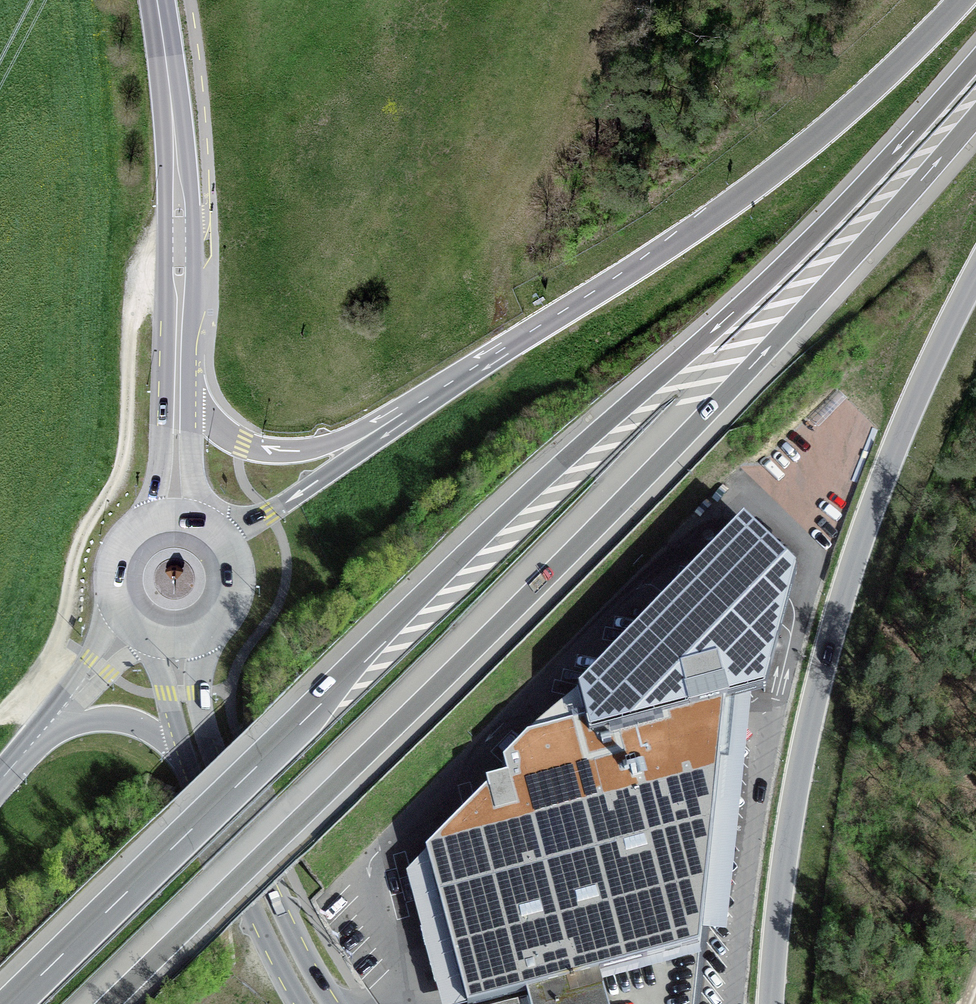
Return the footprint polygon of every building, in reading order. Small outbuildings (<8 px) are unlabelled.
[(588,736),(716,703),(707,670),(781,651),(797,575),(743,523),(633,632),(657,654),(590,673),(592,701),(549,714),(529,736),(585,721),(588,736)] [(529,736),(498,766),(503,786),(484,794),(427,852),(466,1003),(476,1003),(515,994),(518,1000),(502,1003),(600,1003),(592,973),(701,943),(725,707),(716,703),(588,736),(585,721),(529,736)]
